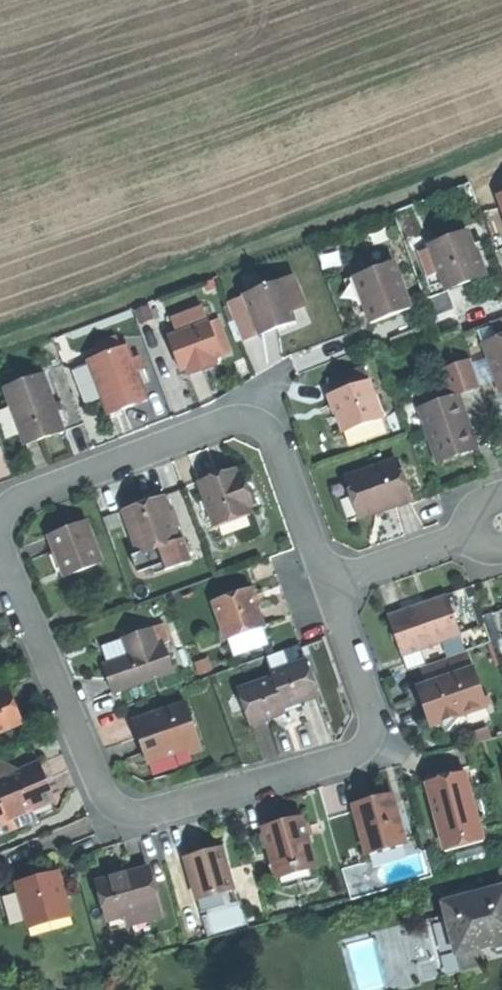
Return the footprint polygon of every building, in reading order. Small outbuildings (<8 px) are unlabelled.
[(466,232),(430,246),(443,281),(446,290),(468,281),(483,276),(466,232)] [(431,286),(443,281),(430,246),(417,251),(431,286)] [(371,324),(411,309),(393,262),(357,275),(368,303),(364,305),(368,316),(371,324)] [(291,277),(277,283),(287,307),(301,301),(291,277)] [(259,335),(293,322),(287,307),(277,283),(227,303),(244,342),(259,335)] [(448,292),(427,300),(433,318),(455,310),(448,292)] [(498,338),(501,336),(501,318),(492,322),(498,338)] [(169,336),(182,371),(186,370),(215,359),(220,357),(207,322),(169,336)] [(500,393),(501,393),(501,336),(498,338),(482,343),(500,393)] [(126,408),(147,400),(127,345),(87,360),(107,415),(126,408)] [(217,366),(215,359),(186,370),(189,377),(203,372),(217,366)] [(443,369),(453,397),(459,395),(481,388),(471,360),(443,369)] [(336,378),(341,393),(369,383),(364,368),(336,378)] [(44,438),(64,431),(43,374),(3,388),(25,446),(44,438)] [(329,381),(334,396),(341,393),(336,378),(329,381)] [(343,431),(381,418),(369,383),(341,393),(334,396),(331,397),(338,417),(343,431)] [(419,409),(437,462),(457,455),(477,448),(477,447),(474,448),(468,433),(472,432),(459,395),(453,397),(419,409)] [(386,434),(381,418),(343,431),(349,447),(386,434)] [(396,460),(345,478),(360,519),(385,510),(410,501),(396,460)] [(236,470),(199,483),(215,527),(219,526),(248,516),(251,515),(243,493),(236,470)] [(348,523),(360,519),(345,478),(333,482),(348,523)] [(143,504),(124,511),(140,555),(158,549),(177,542),(179,542),(163,497),(143,504)] [(253,530),(248,516),(219,526),(224,540),(253,530)] [(58,559),(65,577),(101,562),(85,522),(49,536),(58,559)] [(180,548),(177,542),(158,549),(166,570),(192,561),(187,545),(180,548)] [(250,590),(214,602),(227,640),(230,639),(263,628),(256,607),(250,590)] [(402,655),(460,635),(446,596),(418,606),(388,617),(402,655)] [(114,694),(174,672),(163,644),(158,646),(151,628),(123,639),(129,656),(103,665),(109,681),(114,694)] [(268,643),(263,628),(230,639),(235,655),(268,643)] [(436,678),(437,682),(472,670),(466,652),(421,668),(426,681),(436,678)] [(272,673),(273,678),(284,708),(301,702),(318,696),(306,661),(272,673)] [(472,670),(437,682),(439,688),(421,695),(425,709),(431,725),(437,723),(447,731),(463,712),(465,713),(485,706),(472,670)] [(239,690),(251,724),(268,718),(285,713),(284,708),(273,678),(239,690)] [(0,692),(0,733),(22,724),(15,706),(8,689),(0,692)] [(185,703),(134,722),(146,757),(163,751),(172,748),(174,755),(200,745),(185,703)] [(0,780),(0,804),(4,814),(28,804),(30,810),(47,803),(54,800),(48,783),(40,764),(5,778),(0,780)] [(445,778),(427,783),(443,843),(480,833),(465,773),(445,778)] [(370,800),(353,804),(366,850),(405,839),(392,794),(370,800)] [(28,804),(4,814),(9,826),(11,830),(51,814),(47,803),(30,810),(28,804)] [(4,814),(0,804),(0,829),(9,826),(4,814)] [(280,824),(264,828),(276,873),(278,873),(314,863),(302,818),(280,824)] [(409,854),(405,839),(366,850),(370,865),(409,854)] [(202,853),(186,857),(198,900),(233,890),(224,858),(218,860),(215,850),(202,853)] [(318,878),(314,863),(278,873),(282,887),(318,878)] [(118,877),(98,882),(108,920),(158,906),(148,869),(118,877)] [(40,877),(17,884),(29,928),(71,916),(58,872),(40,877)] [(236,904),(233,890),(198,900),(202,913),(236,904)] [(445,906),(448,915),(463,972),(484,967),(477,942),(501,935),(501,891),(461,901),(445,906)] [(443,897),(445,906),(461,901),(459,892),(443,897)] [(160,914),(158,906),(108,920),(110,927),(160,914)] [(441,978),(463,972),(448,915),(426,921),(441,978)] [(72,923),(71,916),(29,928),(31,934),(72,923)]
